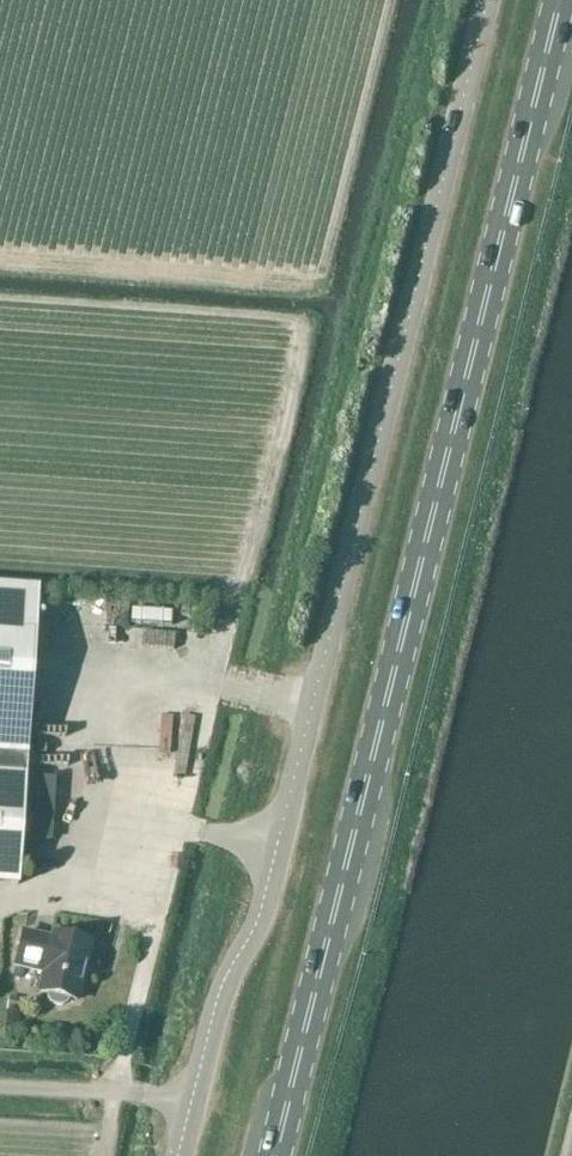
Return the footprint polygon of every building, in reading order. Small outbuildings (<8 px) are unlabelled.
[(19,886),(20,881),(23,839),(47,839),(49,780),(25,778),(39,588),(0,585),(0,885),(19,886)] [(77,1002),(85,1004),(100,946),(64,936),(62,943),(32,936),(24,966),(54,974),(49,995),(58,997),(60,1001),(64,1003),(68,1004),(72,1004),(77,1002)] [(10,999),(8,1010),(20,1012),(21,1000),(10,999)]
